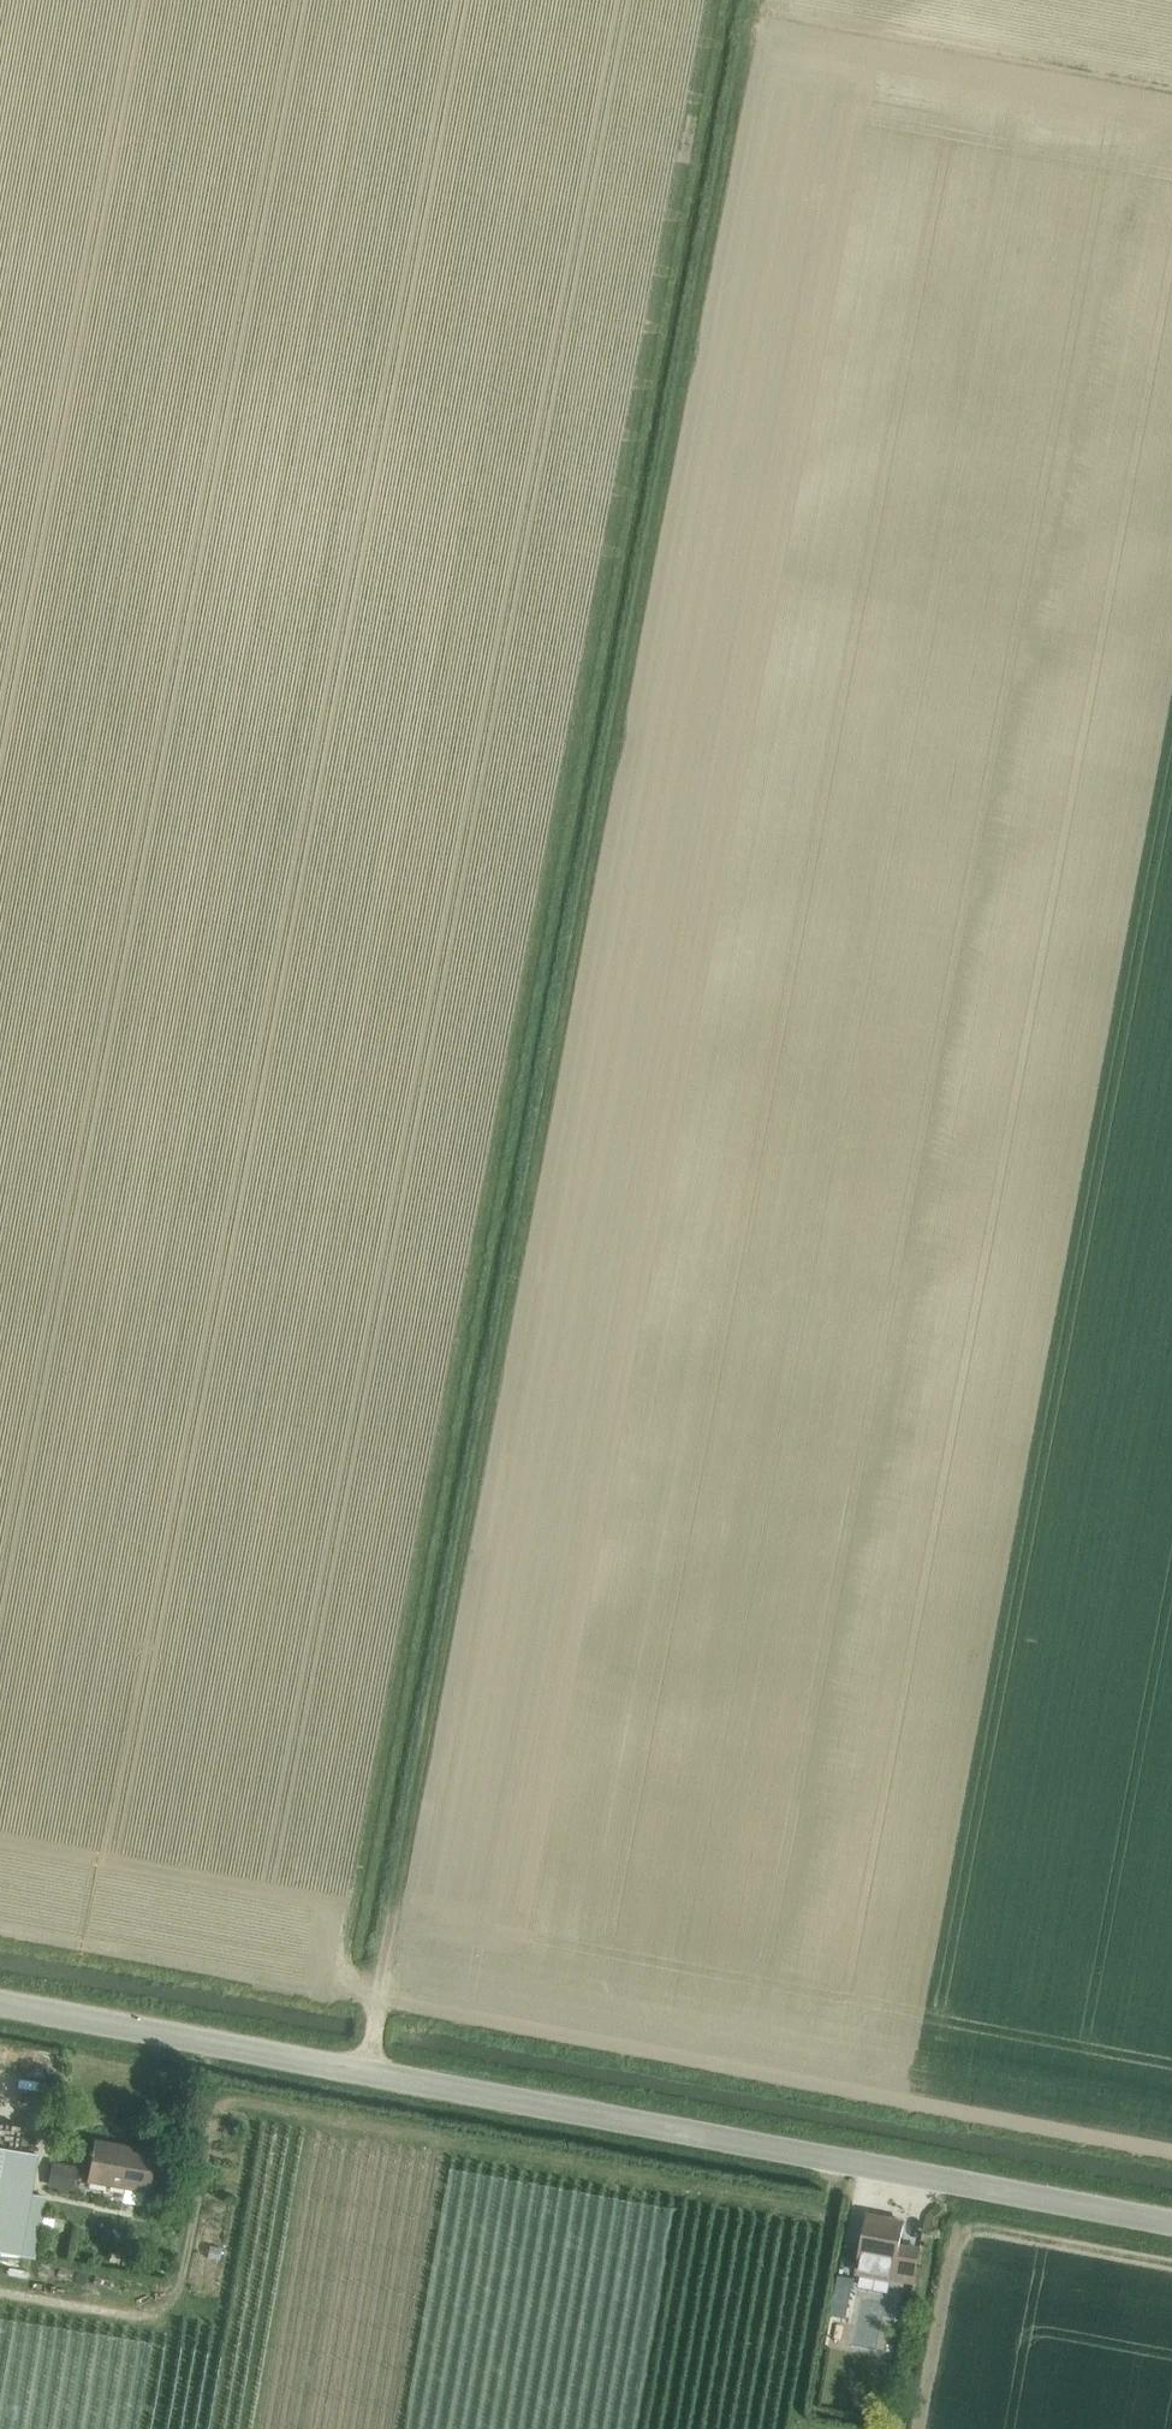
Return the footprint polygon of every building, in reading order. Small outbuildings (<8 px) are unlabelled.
[(94,2140),(88,2182),(150,2191),(156,2149),(94,2140)] [(22,2257),(32,2194),(39,2154),(0,2147),(0,2253),(22,2257)] [(52,2162),(48,2188),(74,2192),(78,2166),(52,2162)] [(867,2215),(857,2272),(861,2273),(892,2278),(894,2279),(897,2279),(914,2282),(916,2283),(922,2248),(900,2245),(904,2222),(867,2215)] [(839,2276),(831,2316),(846,2319),(854,2279),(839,2276)] [(899,2302),(896,2318),(909,2321),(911,2305),(899,2302)]
